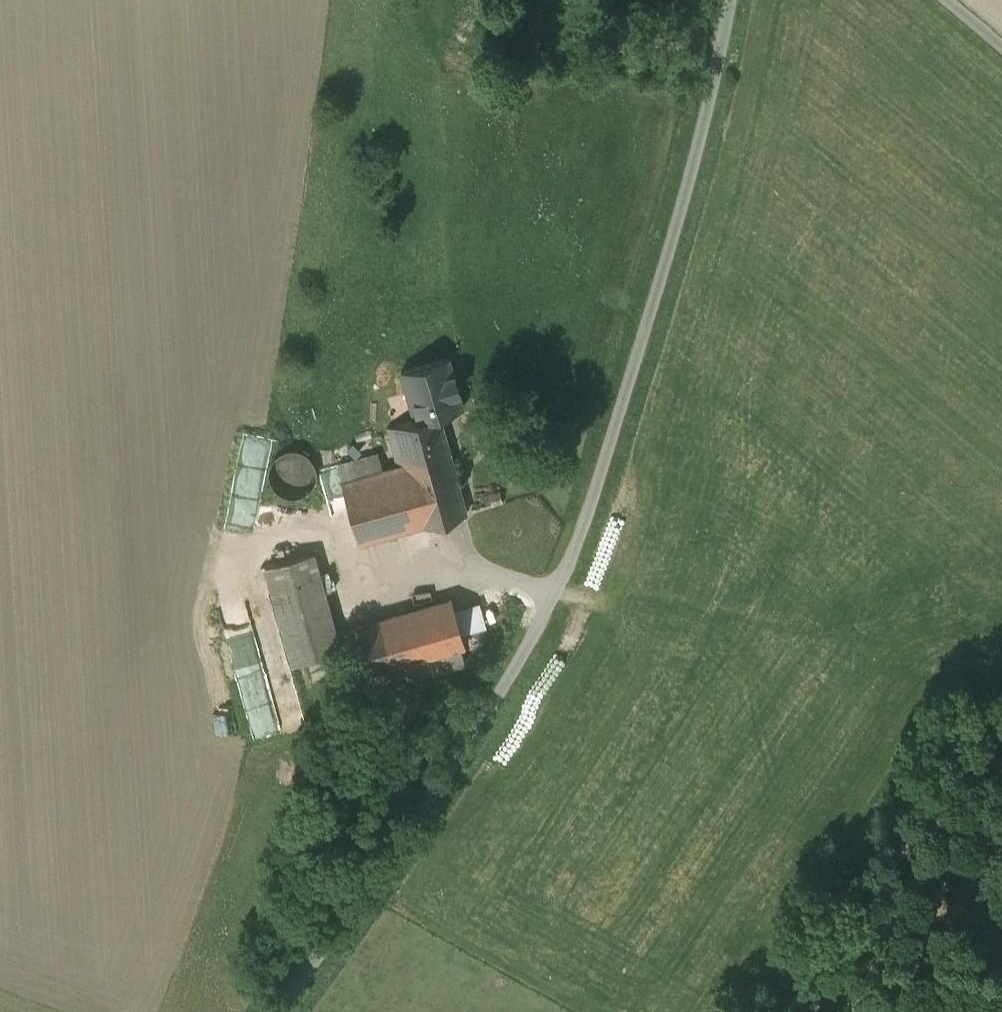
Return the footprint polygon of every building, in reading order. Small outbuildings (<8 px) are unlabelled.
[(448,442),(440,414),(463,407),(449,357),(403,370),(416,418),(387,426),(399,465),(427,456),(424,449),(448,442)] [(379,453),(338,464),(359,542),(467,512),(448,442),(424,449),(427,456),(399,465),(383,469),(379,453)] [(283,500),(289,503),(296,503),(302,502),(308,499),(313,494),(316,488),(318,481),(317,475),(315,468),(311,463),(305,459),(299,457),(292,456),(286,458),(280,461),(275,466),(272,472),(271,478),(271,485),(273,491),(277,496),(283,500)] [(314,552),(267,565),(294,662),(340,650),(314,552)] [(263,637),(283,629),(271,596),(251,604),(263,637)] [(452,597),(341,630),(354,675),(371,670),(376,687),(465,661),(460,645),(465,644),(452,597)]
